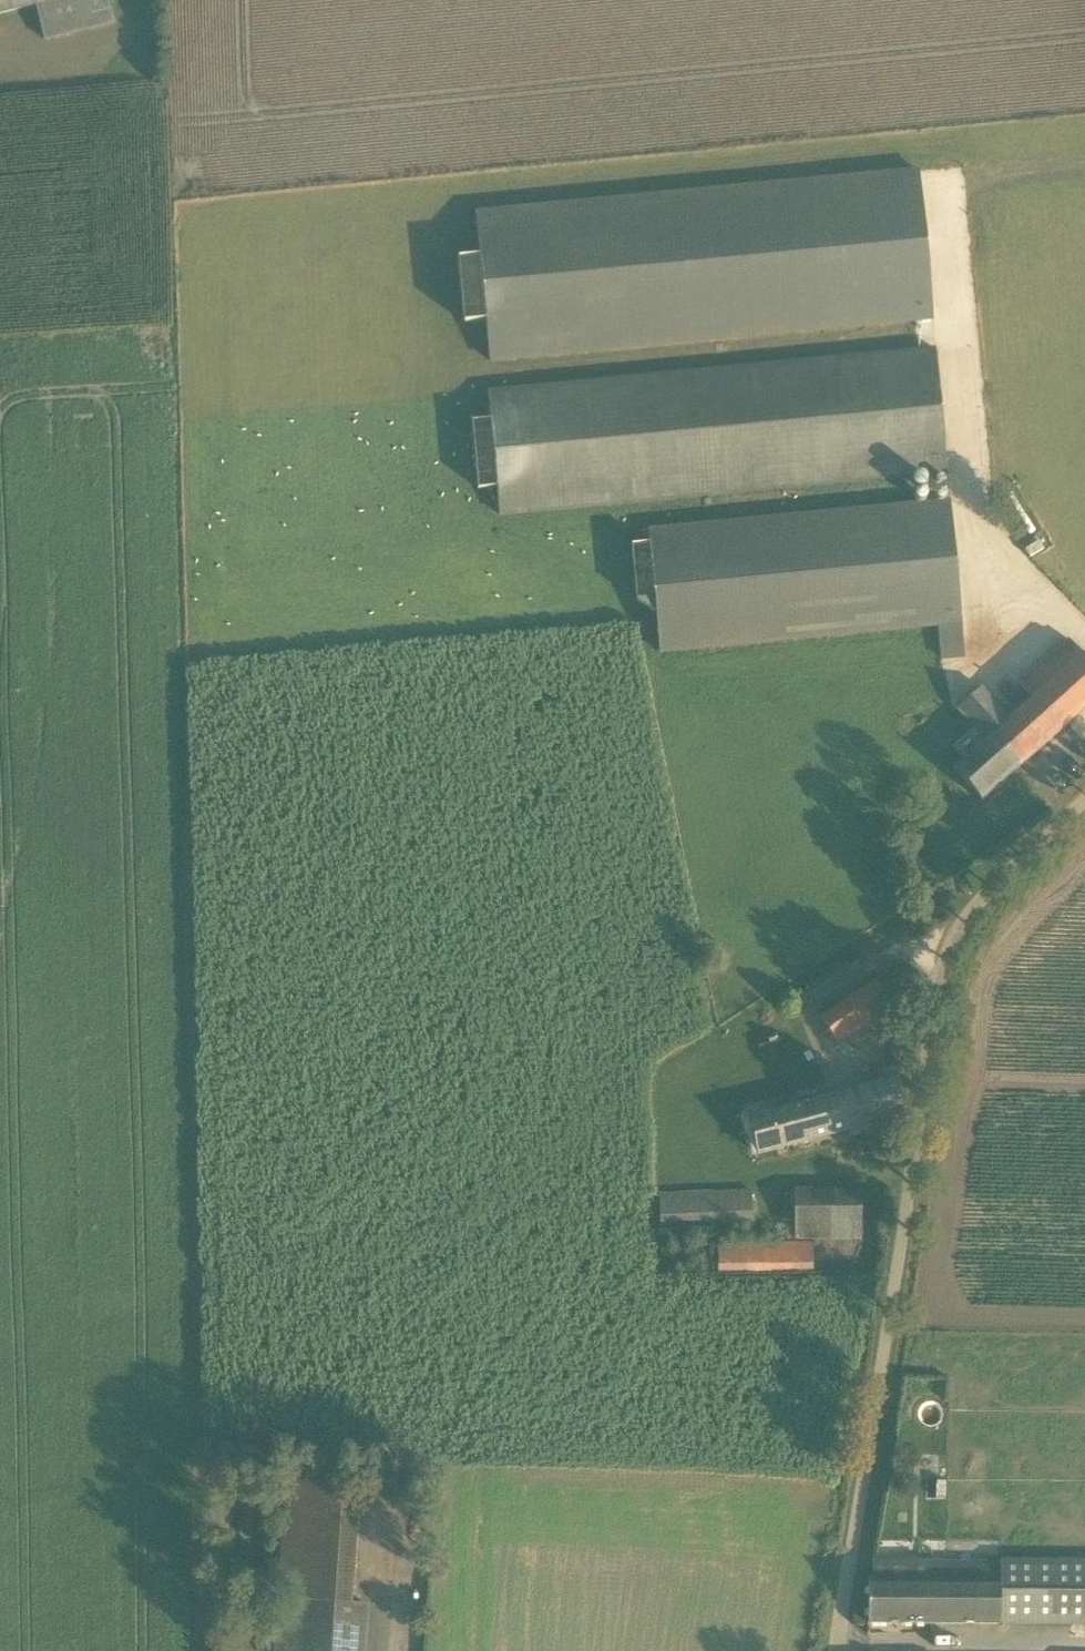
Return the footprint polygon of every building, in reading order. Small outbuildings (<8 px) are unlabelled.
[(36,6),(44,39),(113,22),(108,0),(58,0),(54,1),(54,0),(0,0),(0,15),(36,6)] [(932,169),(738,182),(757,195),(765,194),(793,212),(794,227),(813,225),(822,231),(823,249),(808,272),(827,284),(829,315),(840,315),(844,317),(866,316),(867,326),(881,325),(879,287),(899,286),(901,309),(888,310),(906,322),(943,319),(932,169)] [(649,196),(476,207),(479,256),(458,257),(462,321),(485,320),(487,346),(494,345),(495,361),(533,358),(532,342),(561,340),(560,320),(581,319),(579,295),(613,293),(612,272),(643,270),(642,249),(662,248),(661,235),(652,235),(649,196)] [(942,346),(496,388),(475,483),(504,489),(506,513),(682,497),(681,488),(664,484),(669,480),(650,482),(646,475),(665,473),(683,457),(686,460),(689,447),(639,436),(663,434),(667,414),(702,410),(693,401),(721,386),(727,391),(730,377),(776,387),(809,369),(816,377),(822,371),(852,402),(855,391),(890,372),(912,413),(948,410),(942,346)] [(964,646),(961,614),(943,615),(944,625),(938,625),(942,659),(964,657),(963,646),(964,646)] [(1059,731),(1084,707),(1084,657),(1082,653),(1069,639),(1018,685),(1031,700),(1010,718),(982,688),(958,709),(986,741),(953,770),(981,800),(1059,731)] [(875,981),(820,1017),(837,1043),(892,1007),(875,981)] [(897,1067),(882,1071),(884,1079),(749,1114),(759,1152),(846,1129),(848,1137),(899,1124),(900,1075),(897,1067)] [(662,1228),(751,1222),(749,1187),(660,1193),(662,1228)] [(795,1190),(795,1239),(861,1239),(861,1190),(795,1190)] [(717,1244),(717,1270),(812,1270),(812,1243),(717,1244)] [(274,1650),(364,1650),(367,1607),(354,1606),(362,1486),(285,1481),(274,1650)] [(937,1481),(936,1498),(945,1498),(946,1481),(937,1481)] [(1020,1626),(1071,1627),(1071,1622),(1084,1622),(1084,1562),(1001,1561),(1001,1563),(926,1562),(925,1581),(868,1581),(867,1624),(1020,1626)]
